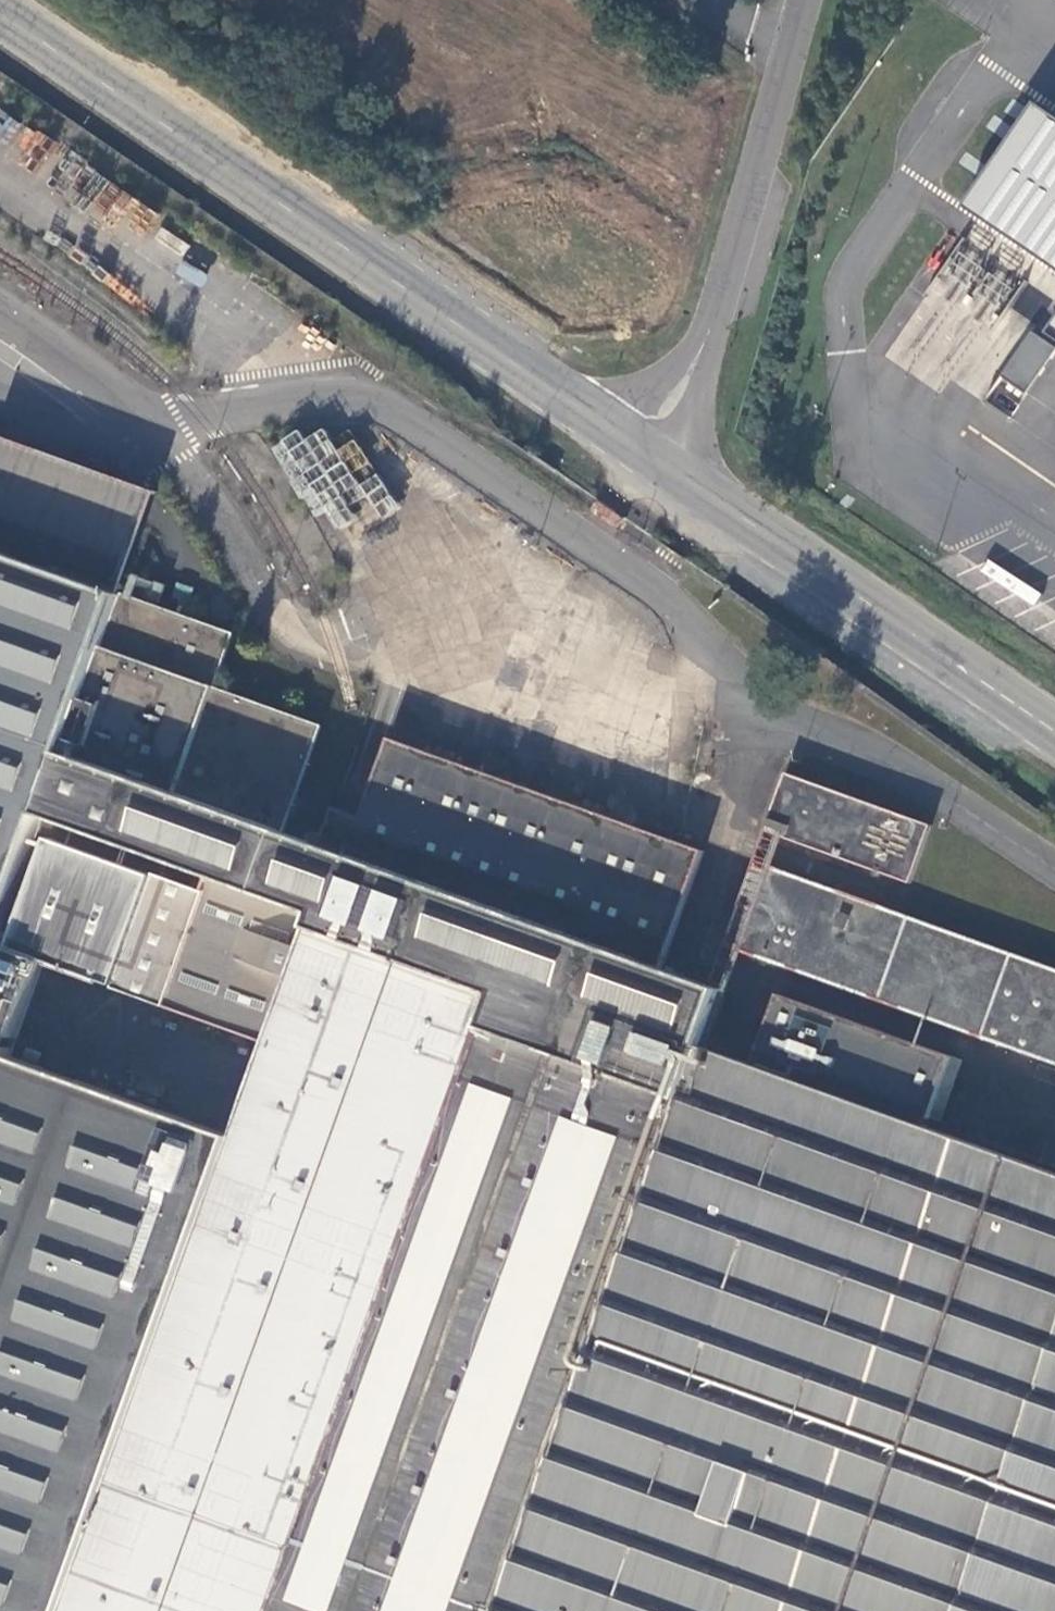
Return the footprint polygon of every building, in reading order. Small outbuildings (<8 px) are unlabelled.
[(0,88),(0,145),(59,183),(64,176),(74,183),(96,149),(0,88)] [(1023,93),(949,192),(1054,263),(1054,116),(1023,93)] [(1039,317),(1054,329),(1054,295),(1039,317)] [(272,444),(327,536),(355,519),(361,529),(398,507),(377,473),(357,485),(321,427),(304,437),(298,429),(272,444)] [(987,1077),(963,1142),(914,1125),(940,1053),(767,991),(742,1061),(706,1049),(727,992),(669,972),(711,855),(372,733),(332,844),(288,828),(325,724),(218,686),(237,633),(126,593),(164,492),(0,433),(0,1610),(1054,1610),(1054,1102),(987,1077)] [(358,482),(375,472),(354,438),(337,448),(358,482)] [(913,884),(935,821),(790,769),(767,831),(913,884)] [(760,858),(728,943),(1054,1063),(1054,964),(760,858)]
